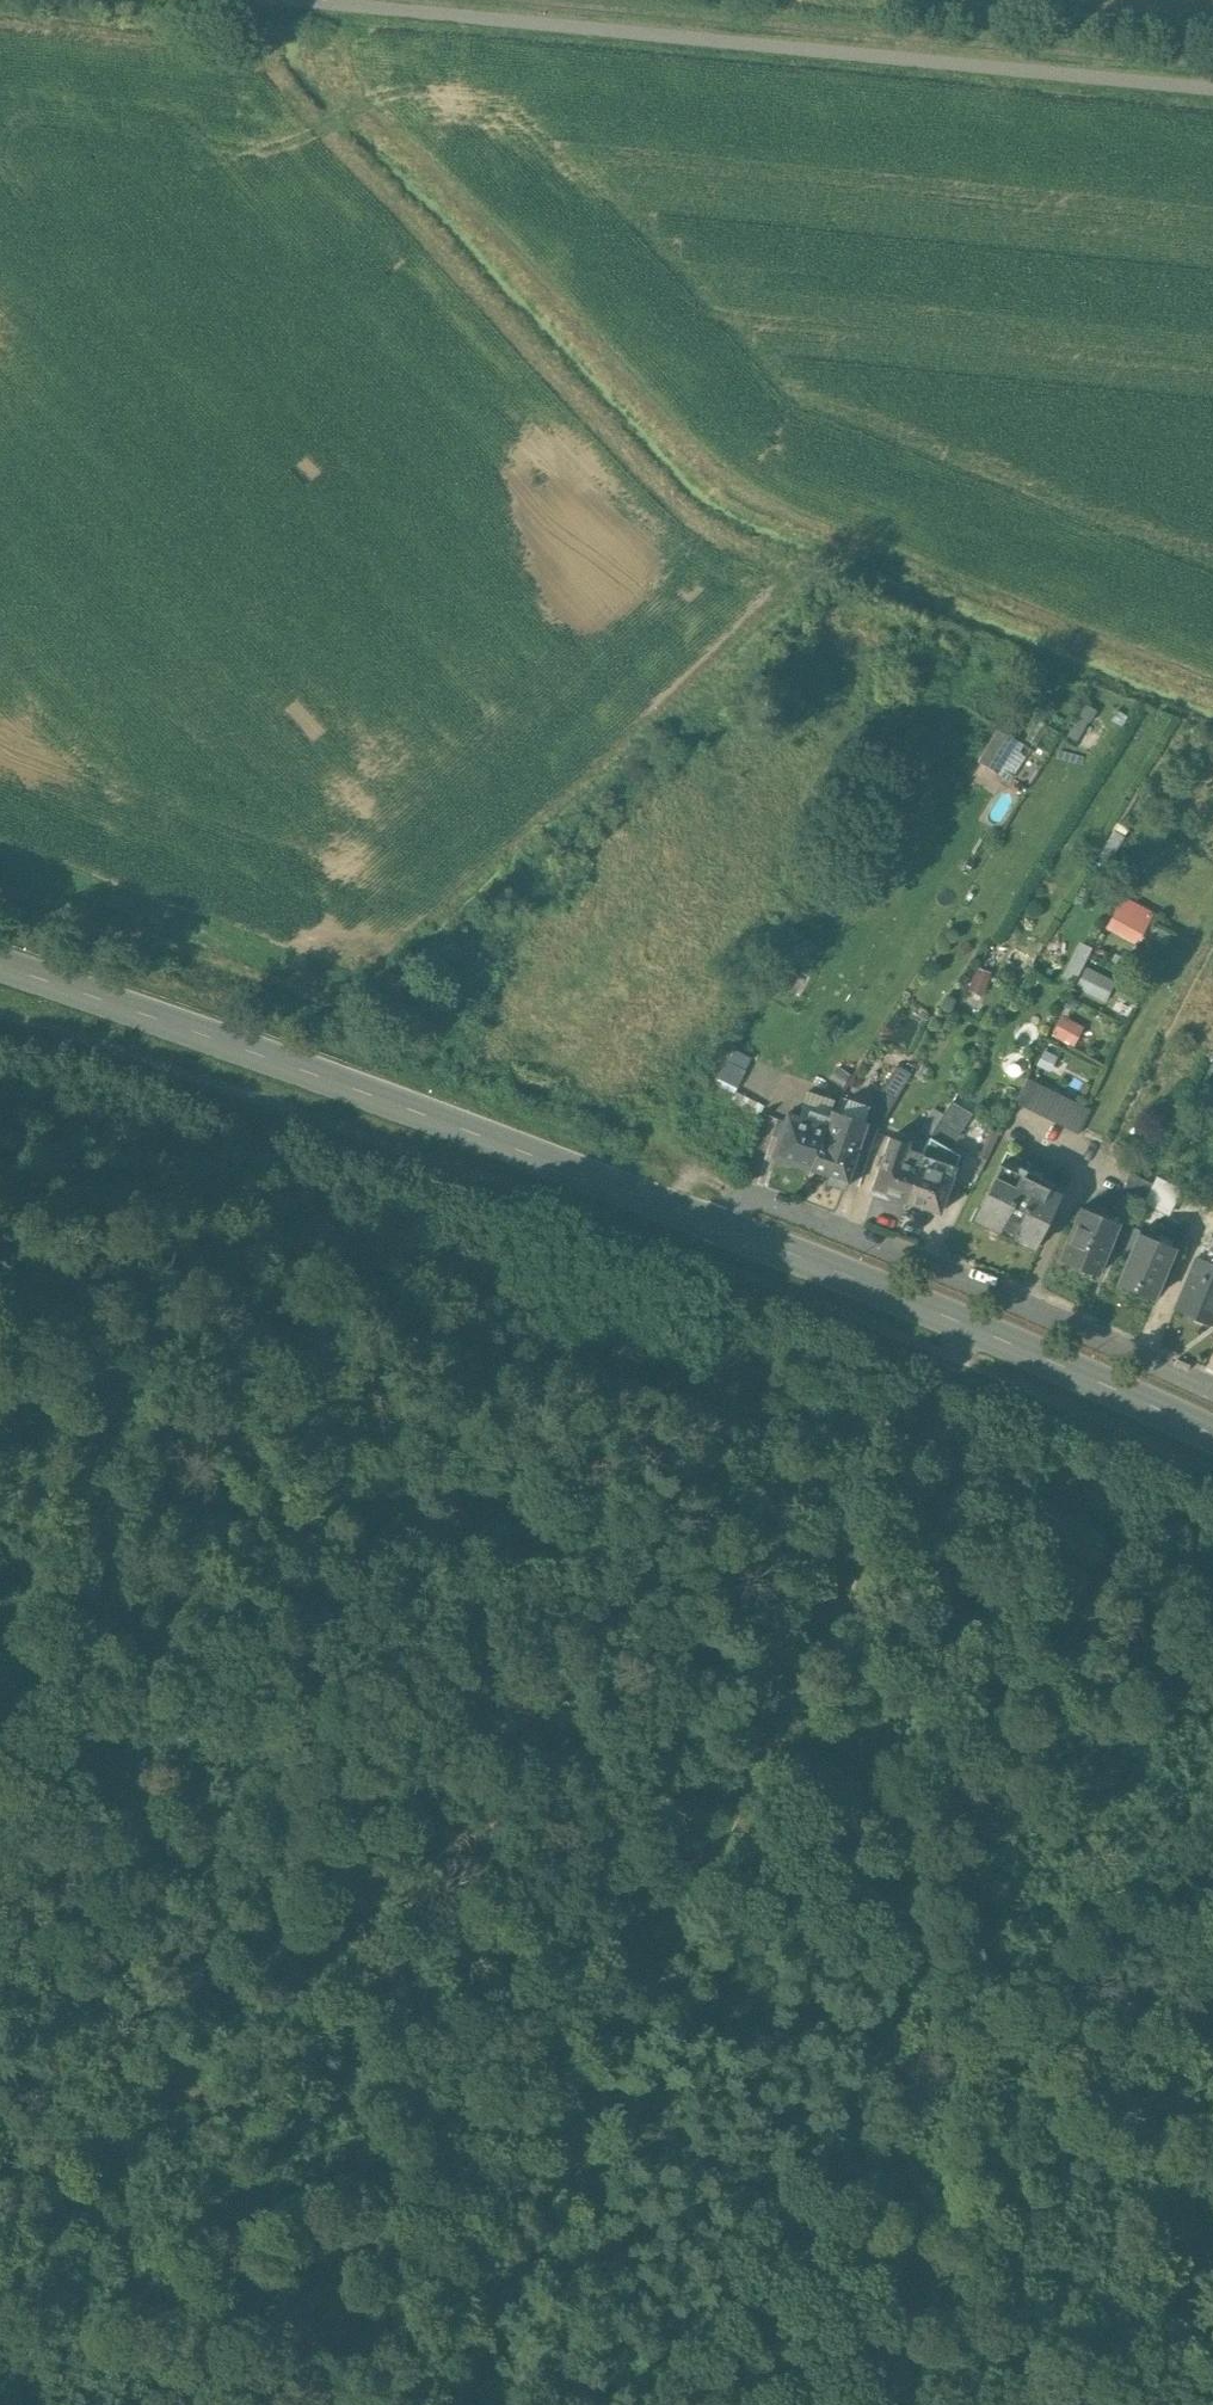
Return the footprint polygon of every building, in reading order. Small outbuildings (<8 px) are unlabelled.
[(1076,715),(1063,738),(1075,746),(1089,722),(1076,715)] [(1008,778),(1029,745),(999,726),(978,759),(1008,778)] [(1154,912),(1122,893),(1104,925),(1137,943),(1154,912)] [(1105,999),(1116,978),(1087,965),(1077,986),(1105,999)] [(985,993),(993,971),(977,966),(969,987),(985,993)] [(1060,1013),(1053,1034),(1078,1042),(1085,1022),(1060,1013)] [(732,1046),(717,1080),(738,1089),(753,1055),(732,1046)] [(912,1074),(898,1066),(882,1093),(896,1101),(912,1074)] [(1091,1110),(1028,1079),(1016,1103),(1079,1134),(1091,1110)] [(896,1101),(882,1093),(867,1119),(880,1127),(896,1101)] [(842,1112),(834,1110),(831,1118),(814,1169),(831,1175),(828,1182),(847,1188),(870,1122),(865,1121),(870,1106),(850,1099),(842,1112)] [(974,1114),(954,1102),(933,1138),(953,1150),(974,1114)] [(809,1119),(790,1113),(787,1121),(780,1119),(774,1137),(781,1140),(775,1156),(778,1157),(776,1161),(778,1163),(780,1165),(782,1166),(785,1167),(788,1167),(793,1166),(794,1162),(814,1169),(831,1118),(811,1111),(809,1119)] [(909,1142),(890,1136),(871,1192),(888,1198),(889,1195),(908,1202),(924,1156),(906,1150),(909,1142)] [(956,1167),(924,1156),(908,1202),(940,1213),(956,1167)] [(1026,1176),(1002,1165),(975,1221),(1034,1250),(1062,1194),(1038,1182),(1042,1174),(1036,1171),(1035,1173),(1028,1170),(1026,1176)] [(1119,1222),(1082,1207),(1061,1259),(1099,1274),(1119,1222)] [(1176,1248),(1139,1233),(1119,1282),(1156,1297),(1176,1248)] [(1177,1306),(1212,1320),(1212,1266),(1197,1259),(1177,1306)]
